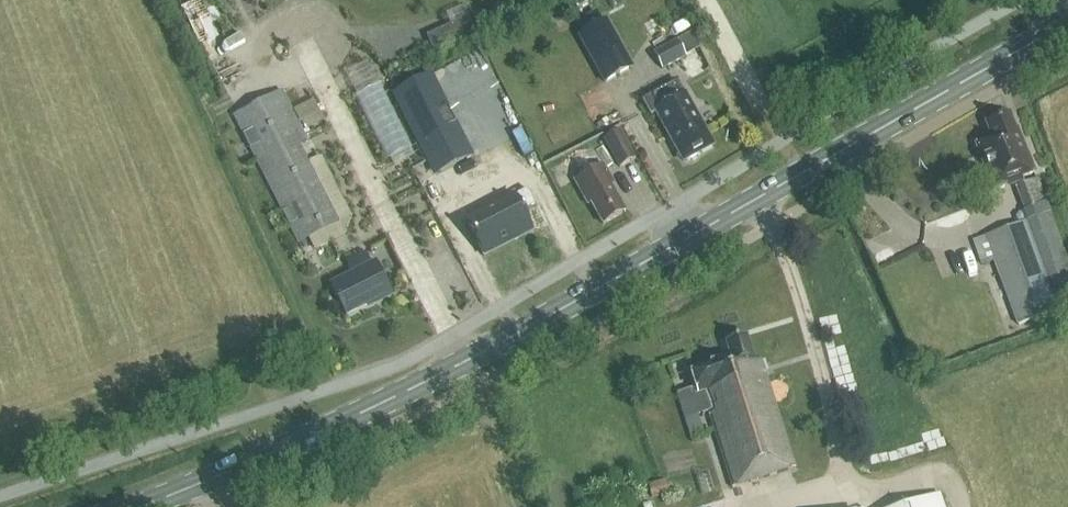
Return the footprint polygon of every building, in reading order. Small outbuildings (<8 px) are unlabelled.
[(634,69),(607,20),(577,37),(604,85),(634,69)] [(663,69),(686,57),(677,40),(654,53),(663,69)] [(697,155),(713,146),(677,80),(642,99),(652,116),(657,113),(684,162),(687,160),(691,161),(696,158),(697,155)] [(393,165),(418,152),(382,82),(356,95),(393,165)] [(431,164),(466,146),(456,127),(457,127),(446,106),(445,106),(436,88),(401,105),(431,164)] [(283,92),(235,116),(299,243),(340,222),(300,144),(308,141),(283,92)] [(987,124),(992,138),(976,145),(993,189),(1034,173),(1017,129),(1015,130),(1010,115),(987,124)] [(635,159),(621,132),(606,140),(620,168),(635,159)] [(523,186),(463,218),(482,255),(494,249),(517,236),(519,239),(533,232),(521,209),(553,192),(534,155),(512,166),(523,186)] [(604,166),(576,181),(589,204),(592,202),(603,224),(625,212),(611,186),(614,184),(604,166)] [(500,185),(495,170),(481,175),(487,190),(500,185)] [(1045,203),(1036,180),(1016,188),(1025,211),(1045,203)] [(1019,325),(1067,307),(1067,263),(1049,213),(986,237),(1019,325)] [(376,263),(372,265),(366,253),(347,263),(353,275),(332,286),(346,315),(372,302),(373,305),(392,295),(376,263)] [(708,412),(733,489),(796,469),(762,361),(755,363),(747,336),(726,342),(731,358),(690,371),(696,388),(677,394),(685,419),(708,412)] [(939,494),(901,506),(943,506),(939,494)]
